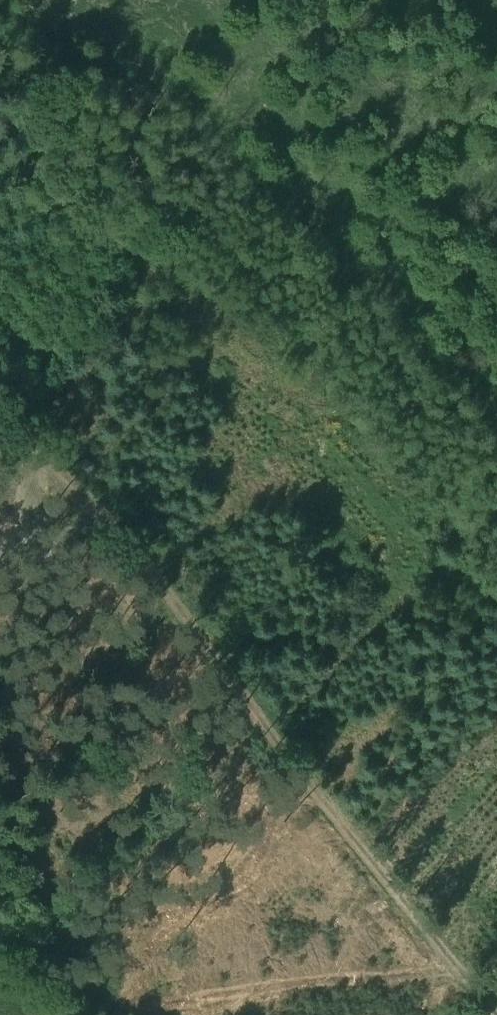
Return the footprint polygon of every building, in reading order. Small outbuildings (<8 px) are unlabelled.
[(86,456),(75,462),(80,472),(91,467),(86,456)]
